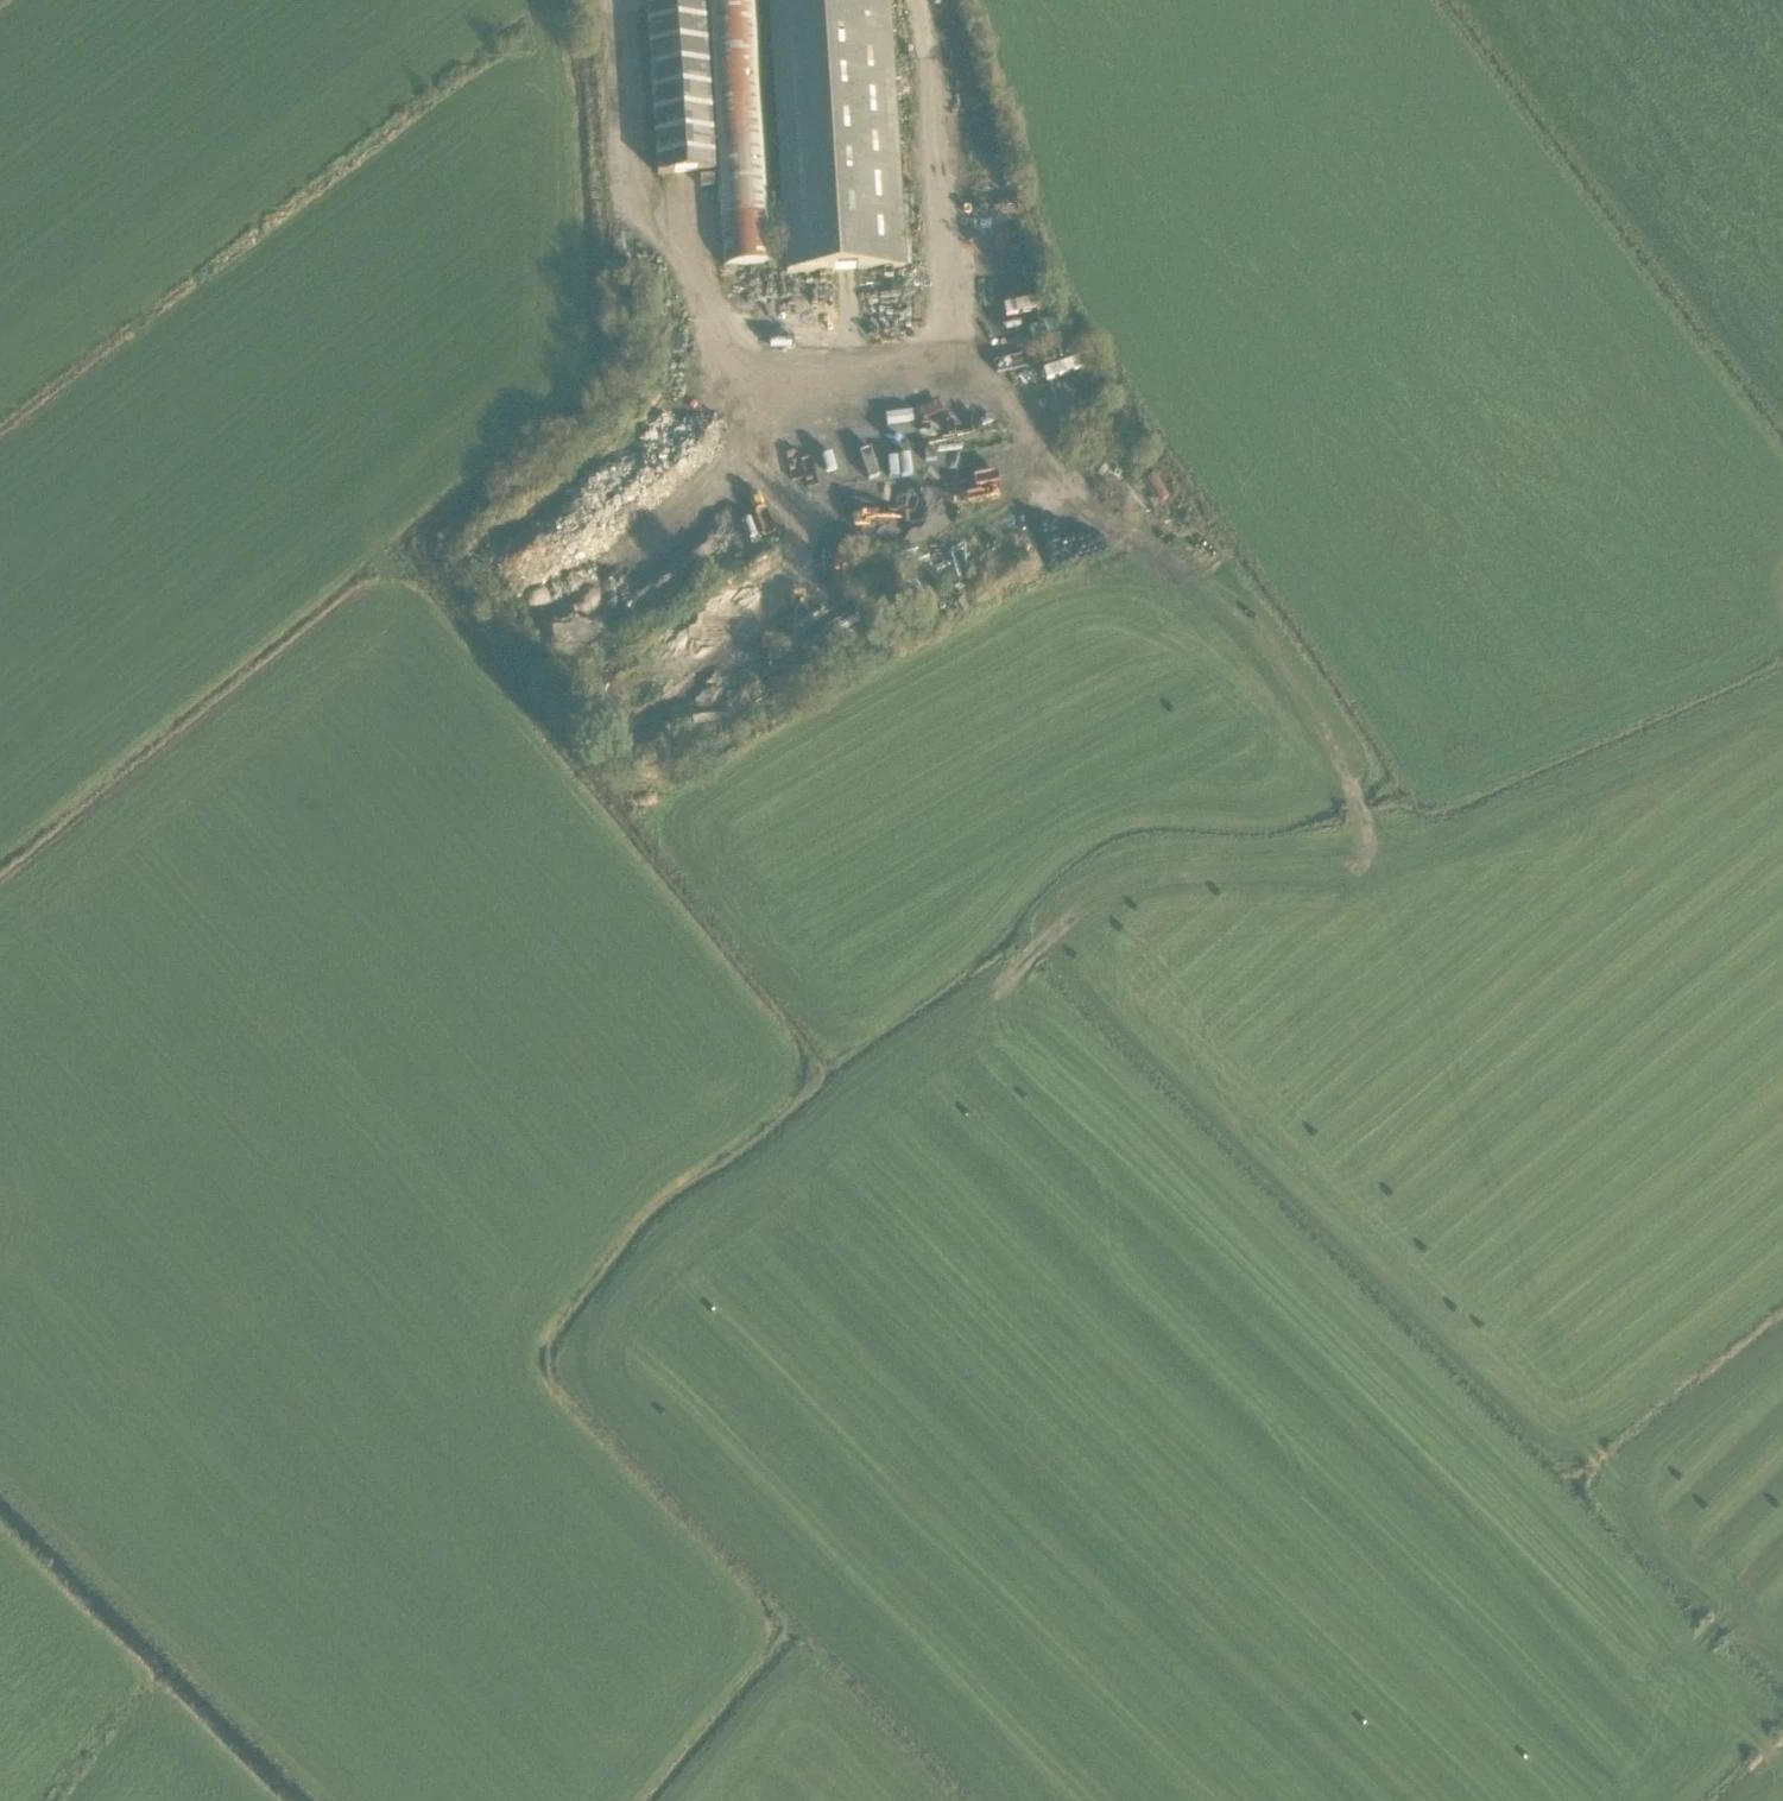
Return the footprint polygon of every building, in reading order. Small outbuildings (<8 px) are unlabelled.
[(787,277),(905,269),(888,0),(769,0),(787,277)] [(703,8),(721,269),(773,265),(755,4),(703,8)] [(645,12),(657,177),(712,173),(701,8),(645,12)] [(939,405),(943,423),(979,415),(972,383),(947,388),(950,402),(939,405)] [(722,559),(749,550),(745,538),(718,546),(722,559)]
